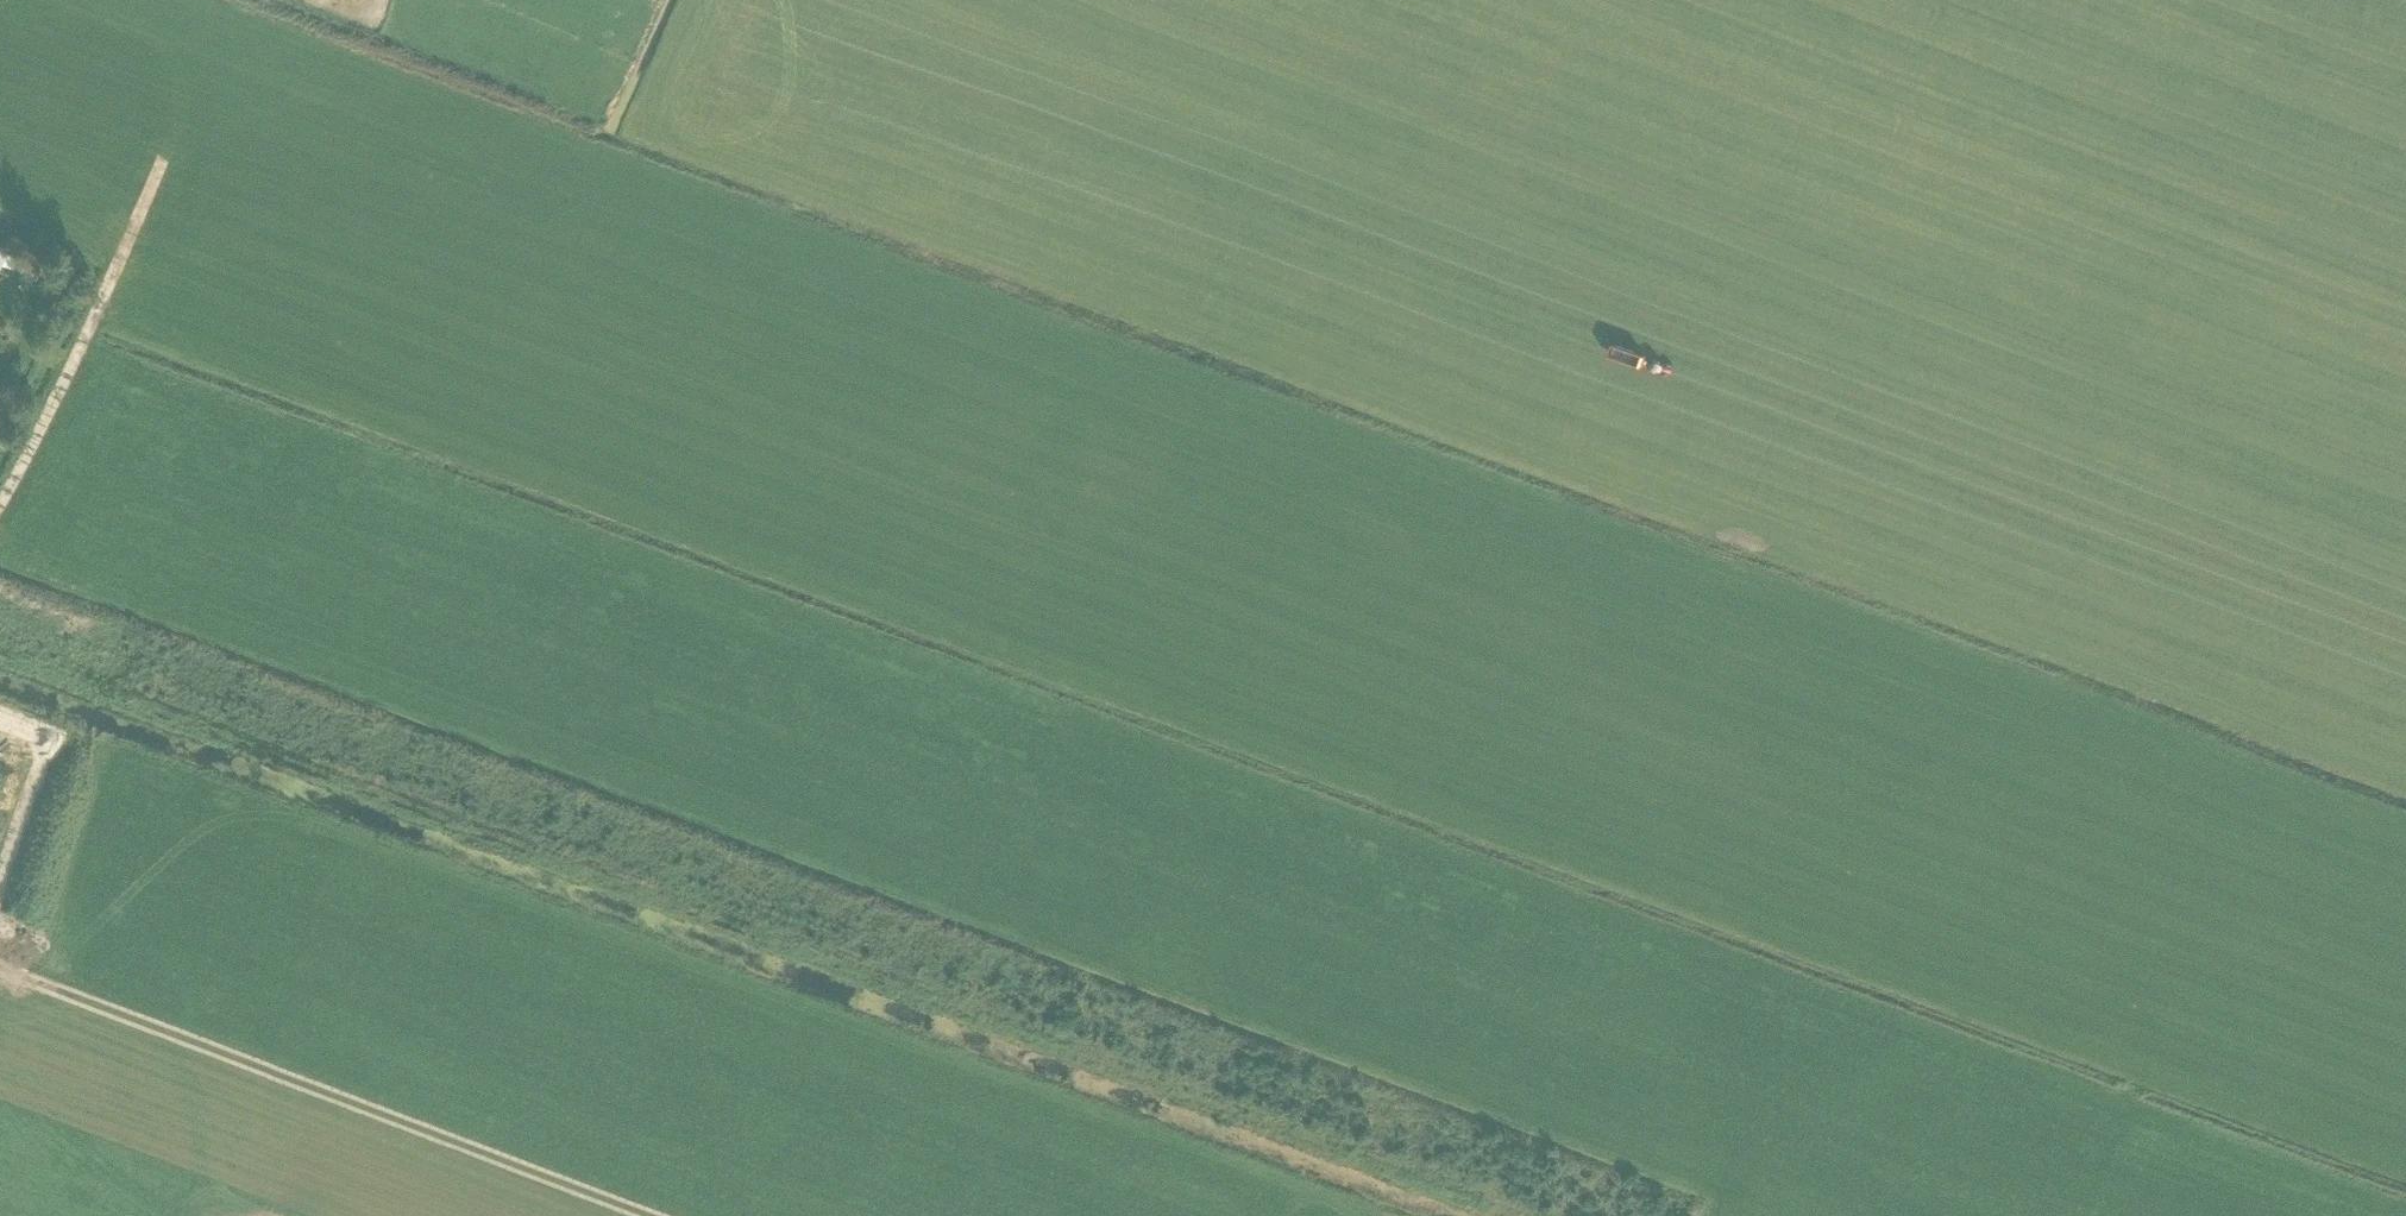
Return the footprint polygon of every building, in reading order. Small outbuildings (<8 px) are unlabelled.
[(20,273),(35,280),(44,261),(28,254),(20,273)]
